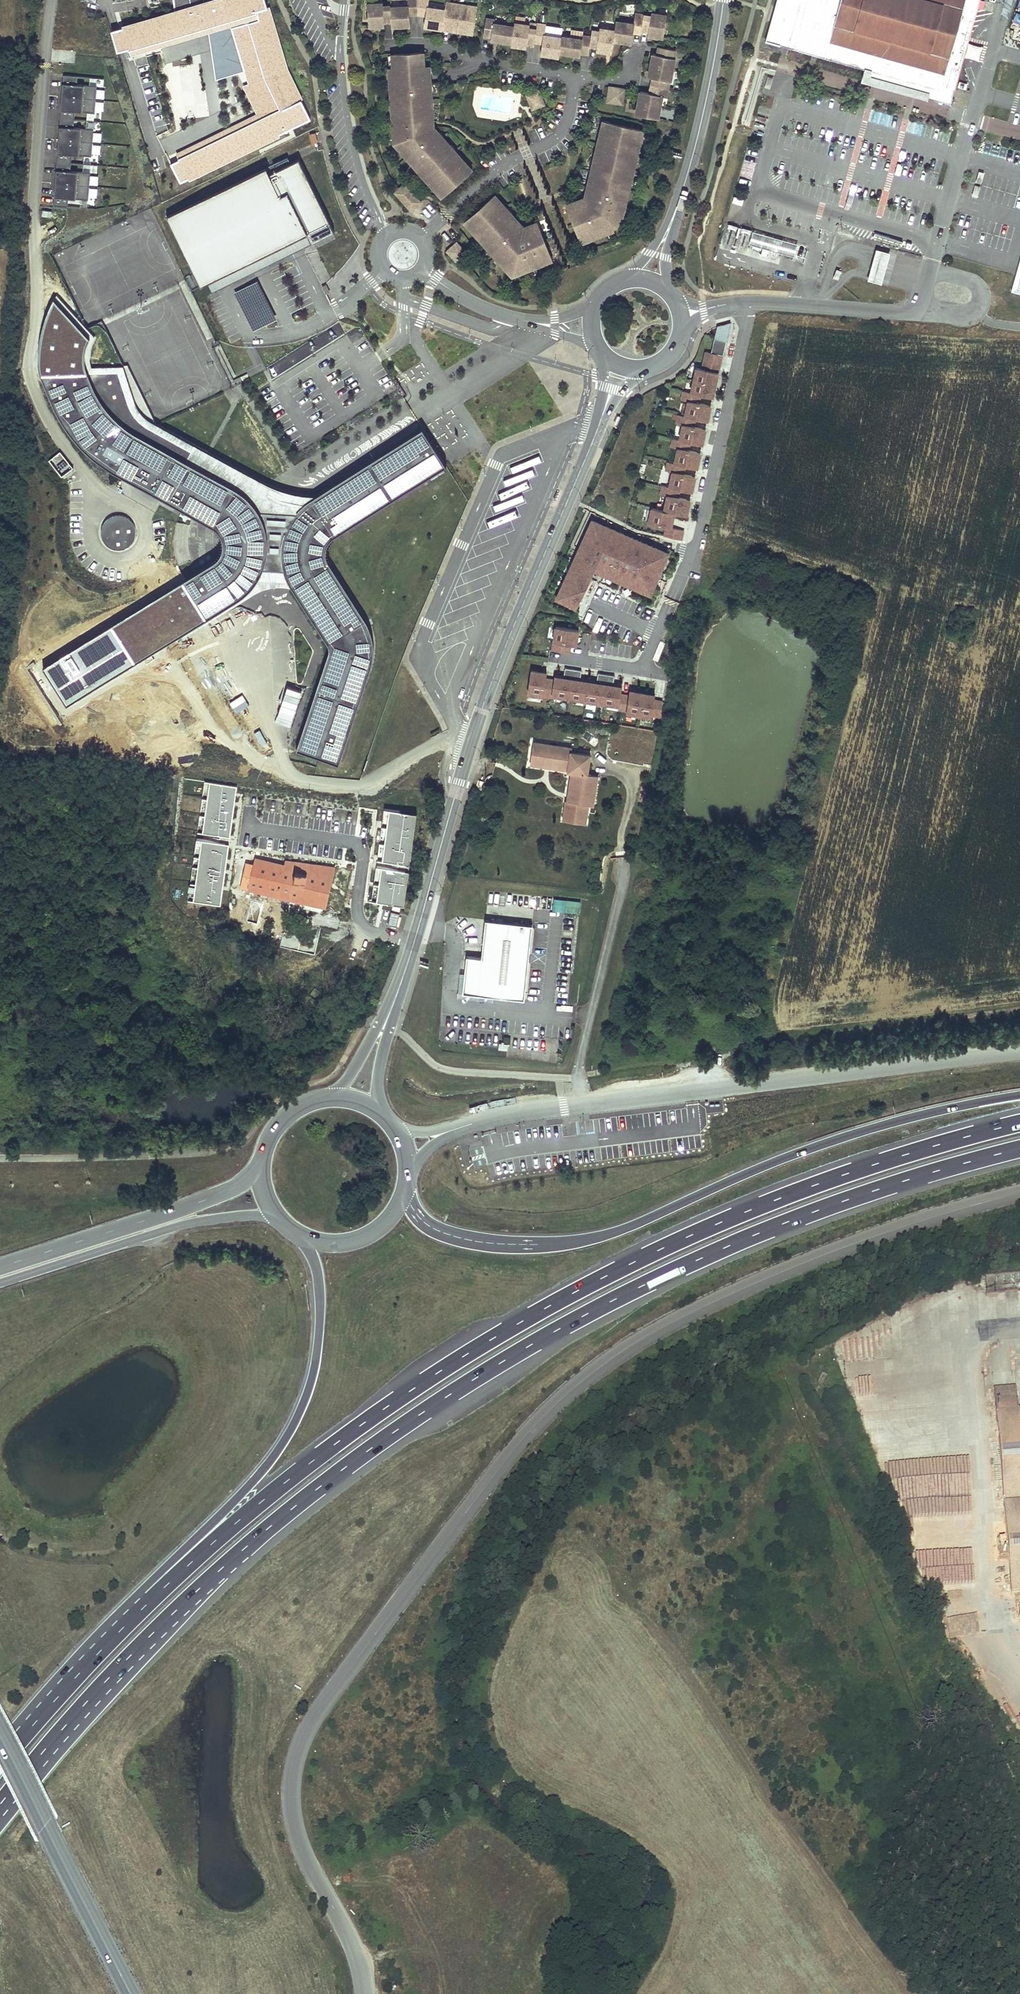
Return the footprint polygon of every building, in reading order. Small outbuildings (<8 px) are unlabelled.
[(169,157),(184,185),(309,121),(266,0),(218,0),(205,4),(112,32),(121,59),(209,34),(233,27),(247,71),(260,113),(169,157)] [(406,13),(414,12),(415,12),(423,13),(421,27),(439,29),(439,30),(455,32),(456,29),(471,31),(474,11),(465,10),(465,6),(443,3),(442,10),(425,8),(426,0),(405,0),(405,7),(387,8),(387,6),(380,7),(380,4),(365,5),(366,27),(381,26),(381,23),(389,22),(389,28),(407,26),(406,13)] [(767,44),(867,71),(864,81),(950,105),(979,0),(780,0),(767,44)] [(559,36),(559,38),(542,35),(543,25),(535,24),(534,29),(526,28),(527,25),(512,23),(511,27),(491,24),(492,20),(483,19),(481,36),(489,37),(488,40),(509,43),(509,45),(524,47),(524,44),(531,45),(532,42),(533,39),(540,41),(538,54),(556,57),(557,52),(578,55),(578,53),(586,54),(587,46),(594,47),(594,50),(609,53),(611,40),(629,43),(631,29),(646,32),(646,35),(660,37),(664,15),(649,13),(648,16),(632,13),(631,24),(613,21),(612,30),(597,28),(597,31),(589,30),(588,37),(580,36),(579,39),(559,36)] [(233,27),(209,34),(217,81),(247,71),(233,27)] [(668,81),(672,58),(671,58),(673,50),(657,47),(656,55),(650,54),(646,76),(650,77),(651,77),(650,85),(650,86),(648,93),(647,93),(638,91),(633,114),(656,118),(660,96),(664,97),(667,80),(668,81)] [(430,128),(429,113),(429,109),(426,109),(426,105),(428,104),(428,91),(425,91),(425,87),(427,87),(427,73),(424,74),(424,68),(421,68),(420,53),(390,55),(392,70),(390,70),(391,76),(388,76),(389,89),(391,89),(392,94),(389,94),(390,107),(393,107),(393,112),(391,112),(391,125),(394,125),(395,139),(392,139),(393,143),(401,153),(402,152),(405,156),(404,157),(418,172),(420,170),(424,175),(422,176),(436,192),(440,189),(444,193),(465,174),(461,170),(465,166),(451,151),(449,152),(446,149),(448,147),(439,137),(437,139),(434,135),(436,134),(430,128)] [(73,74),(59,73),(58,95),(92,97),(93,84),(73,82),(73,74)] [(620,104),(622,89),(607,87),(605,102),(620,104)] [(542,105),(536,91),(524,95),(529,107),(532,105),(533,108),(542,105)] [(56,116),(70,117),(71,109),(91,111),(92,97),(58,95),(56,116)] [(95,111),(103,112),(104,104),(96,103),(95,111)] [(70,117),(56,116),(55,138),(89,141),(90,127),(70,126),(70,117)] [(625,191),(628,178),(626,178),(627,173),(629,173),(634,153),(631,153),(632,148),(635,148),(638,135),(633,134),(634,129),(606,122),(605,128),(600,126),(596,147),(598,148),(597,152),(595,152),(590,172),(592,173),(591,177),(589,177),(586,190),(588,191),(587,197),(570,204),(572,209),(567,211),(577,237),(582,235),(584,240),(604,232),(603,229),(615,225),(618,208),(621,208),(624,196),(621,195),(623,190),(625,191)] [(53,160),(67,161),(68,153),(88,154),(89,141),(55,138),(53,160)] [(272,169),(287,162),(284,156),(269,163),(272,169)] [(263,166),(163,215),(197,285),(204,282),(304,233),(308,242),(331,231),(327,222),(295,158),(287,162),(272,169),(266,172),(263,166)] [(67,161),(53,160),(51,182),(85,184),(86,171),(66,169),(67,161)] [(469,170),(466,166),(465,166),(461,170),(465,174),(469,170)] [(50,203),(64,204),(64,196),(84,198),(85,184),(51,182),(50,203)] [(436,192),(436,193),(440,197),(444,193),(440,189),(436,192)] [(496,200),(492,196),(488,199),(488,200),(492,204),(495,200),(496,200)] [(548,255),(537,228),(532,230),(530,225),(518,230),(515,227),(517,225),(508,215),(506,216),(503,212),(505,211),(495,200),(492,204),(488,200),(467,219),(471,223),(467,226),(489,251),(491,249),(494,253),(492,255),(503,266),(504,264),(511,272),(524,267),(525,269),(545,261),(543,257),(548,255)] [(467,219),(467,218),(462,222),(466,227),(467,226),(471,223),(467,219)] [(304,233),(204,282),(208,290),(308,242),(304,233)] [(796,246),(753,234),(749,246),(793,258),(796,246)] [(447,251),(455,260),(464,252),(456,242),(447,251)] [(892,252),(878,248),(873,262),(868,280),(882,284),(887,267),(892,252)] [(1019,289),(1019,285),(1019,260),(1010,293),(1019,296),(1019,289)] [(494,288),(502,283),(496,273),(488,278),(494,288)] [(701,353),(691,394),(702,397),(714,400),(727,343),(710,339),(707,354),(701,353)] [(129,368),(42,373),(50,397),(72,435),(87,452),(104,466),(121,476),(123,472),(139,481),(137,484),(166,500),(165,503),(169,505),(170,502),(215,527),(222,532),(225,540),(224,551),(218,560),(183,582),(207,619),(242,597),(251,589),(258,580),(289,582),(327,640),(329,644),(330,649),(330,653),(298,750),(340,764),(367,679),(374,655),(374,643),(372,633),(366,621),(328,560),(326,554),(328,545),(333,538),(447,466),(423,429),(306,504),(293,503),(281,499),(240,477),(243,471),(158,426),(150,413),(143,397),(129,368)] [(689,403),(686,418),(696,420),(708,423),(712,407),(700,404),(702,397),(691,394),(685,393),(683,402),(689,403)] [(684,427),(681,441),(691,443),(703,446),(707,431),(695,428),(696,420),(686,418),(680,416),(677,425),(684,427)] [(679,450),(676,464),(686,467),(698,469),(701,454),(689,452),(691,443),(681,441),(674,440),(672,449),(679,450)] [(48,461),(61,478),(73,469),(60,452),(48,461)] [(673,474),(670,488),(681,490),(693,493),(696,477),(684,475),(686,467),(676,464),(669,463),(667,472),(673,474)] [(668,497),(665,511),(676,514),(688,517),(691,501),(679,498),(681,490),(670,488),(664,487),(662,496),(668,497)] [(665,511),(653,509),(649,524),(667,529),(665,536),(682,540),(684,531),(672,529),(676,514),(665,511)] [(124,516),(119,515),(113,516),(108,519),(104,523),(102,528),(101,534),(102,539),(105,544),(110,547),(115,549),(121,550),(126,548),(131,544),(134,540),(136,534),(135,529),(133,523),(129,519),(124,516)] [(674,529),(684,529),(684,519),(675,519),(674,529)] [(669,554),(593,521),(557,599),(577,608),(595,570),(651,594),(669,554)] [(207,619),(183,582),(43,670),(67,707),(207,619)] [(556,626),(552,650),(570,652),(571,644),(577,645),(579,630),(556,626)] [(532,670),(528,693),(544,696),(545,693),(552,695),(552,694),(620,704),(619,708),(628,709),(628,711),(653,715),(653,713),(660,714),(663,700),(654,699),(655,694),(630,691),(629,695),(621,694),(622,687),(613,685),(615,675),(598,672),(597,683),(580,680),(582,670),(566,667),(564,678),(555,676),(554,680),(546,678),(547,672),(532,670)] [(588,787),(590,774),(588,774),(591,755),(572,752),(572,748),(534,742),(531,757),(545,759),(544,764),(551,765),(550,768),(568,770),(568,771),(572,772),(569,792),(572,793),(571,801),(567,801),(566,801),(563,821),(586,824),(589,805),(593,805),(596,789),(588,787)] [(544,764),(545,759),(531,757),(530,764),(550,768),(551,765),(544,764)] [(596,789),(598,775),(590,774),(588,787),(596,789)] [(236,785),(204,781),(198,833),(230,836),(236,785)] [(414,816),(384,812),(377,863),(407,867),(414,816)] [(228,846),(196,841),(187,903),(219,908),(228,846)] [(241,869),(235,868),(231,884),(324,905),(333,866),(295,862),(295,869),(284,868),(285,864),(255,857),(254,858),(248,857),(248,861),(242,860),(241,869)] [(295,862),(285,861),(285,864),(284,868),(295,869),(295,862)] [(406,872),(375,869),(372,904),(402,907),(406,872)] [(532,925),(485,920),(481,958),(466,956),(463,993),(524,999),(532,925)] [(365,958),(361,972),(374,976),(378,961),(365,958)] [(901,1307),(892,1312),(896,1321),(906,1317),(901,1307)] [(954,1387),(944,1388),(946,1399),(956,1398),(954,1387)] [(930,1389),(932,1402),(944,1401),(943,1388),(930,1389)] [(1016,1413),(1014,1388),(994,1389),(1011,1596),(1019,1595),(1019,1412),(1016,1413)] [(880,1405),(892,1404),(892,1393),(879,1394),(880,1405)] [(869,1408),(869,1394),(855,1395),(855,1408),(869,1408)] [(866,1409),(869,1461),(952,1456),(951,1438),(966,1437),(965,1418),(922,1421),(921,1406),(866,1409)] [(913,1465),(889,1466),(891,1482),(914,1480),(913,1465)] [(929,1576),(950,1574),(948,1533),(958,1533),(955,1497),(903,1500),(906,1552),(915,1551),(916,1572),(929,1571),(929,1576)] [(958,1640),(967,1653),(977,1647),(969,1634),(958,1640)] [(986,1685),(996,1700),(1012,1689),(1002,1674),(986,1685)] [(1012,1710),(1019,1727),(1019,1706),(1012,1710)]
